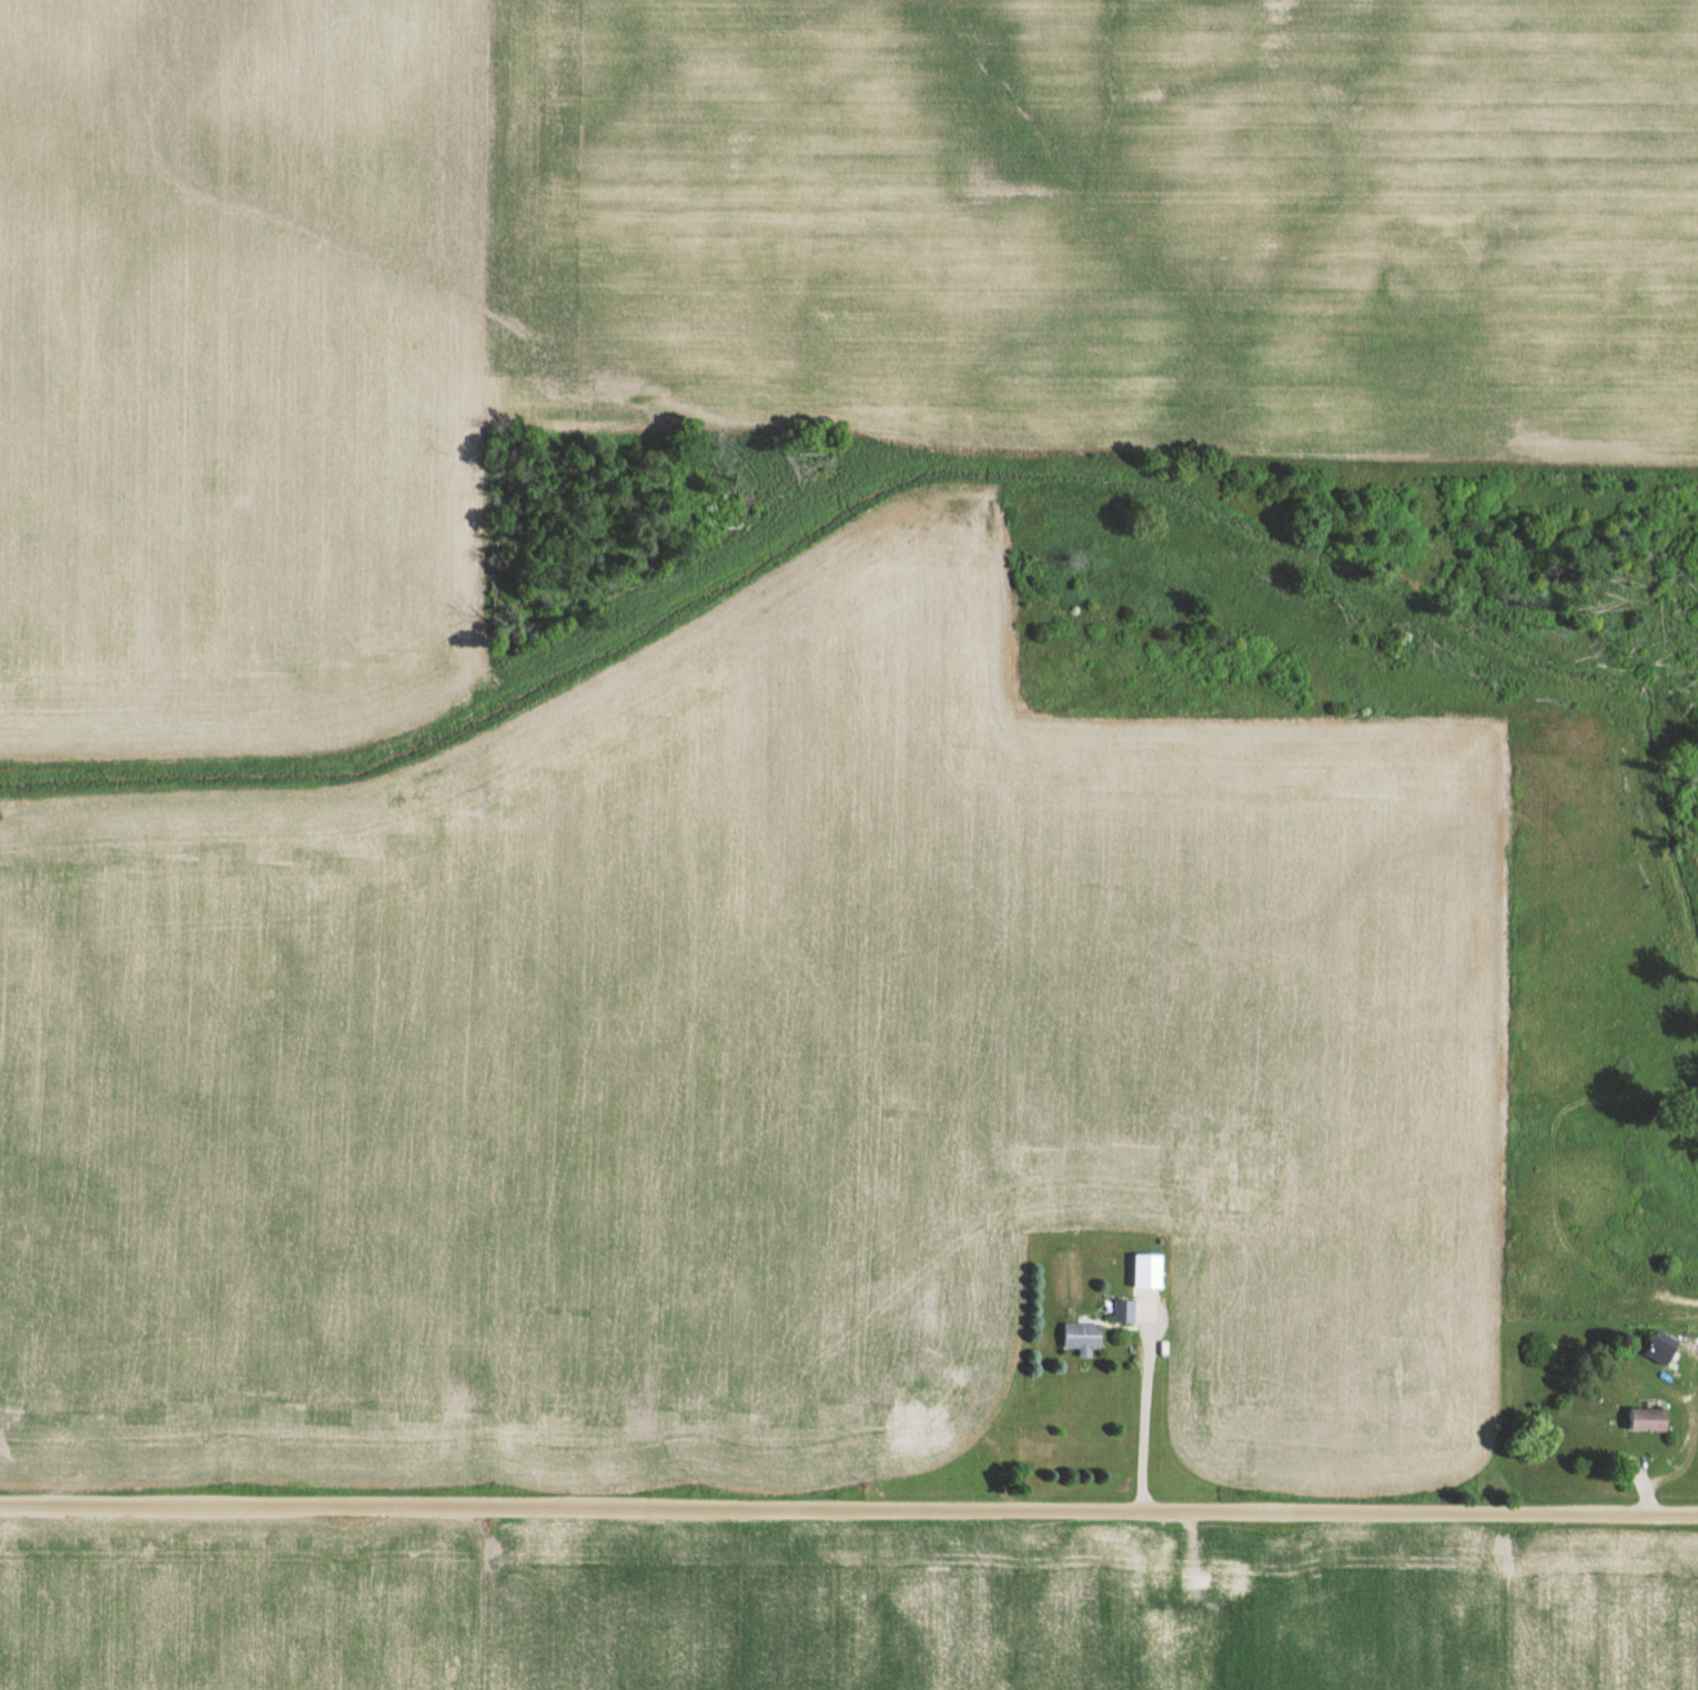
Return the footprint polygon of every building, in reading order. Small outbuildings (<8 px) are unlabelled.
[(1155,1300),(1116,1300),(1116,1322),(1155,1322),(1155,1300)] [(1104,1348),(1105,1323),(1065,1322),(1064,1347),(1082,1347),(1082,1357),(1095,1357),(1095,1348),(1104,1348)] [(1650,1353),(1670,1368),(1682,1352),(1661,1337),(1650,1353)] [(1672,1432),(1672,1409),(1632,1409),(1632,1432),(1672,1432)]
